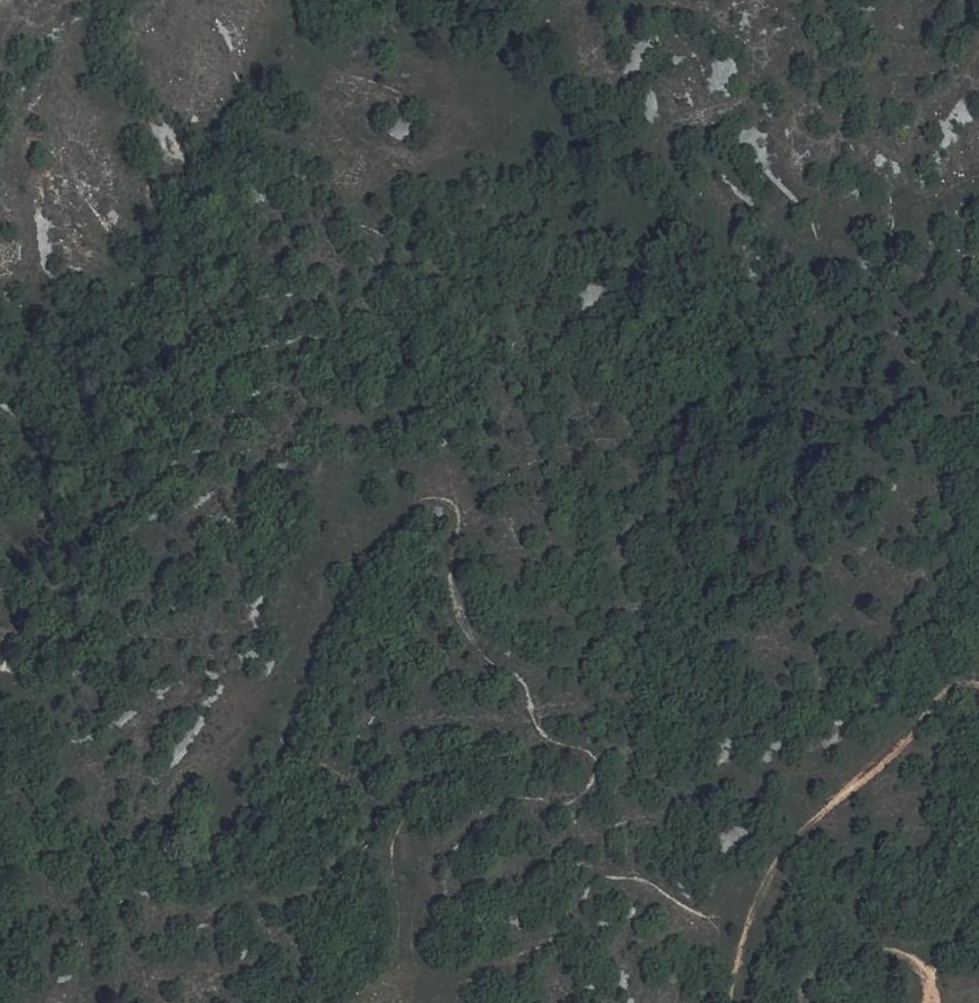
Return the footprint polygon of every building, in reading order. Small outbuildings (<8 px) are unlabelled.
[(395,117),(390,136),(406,140),(412,122),(395,117)]
